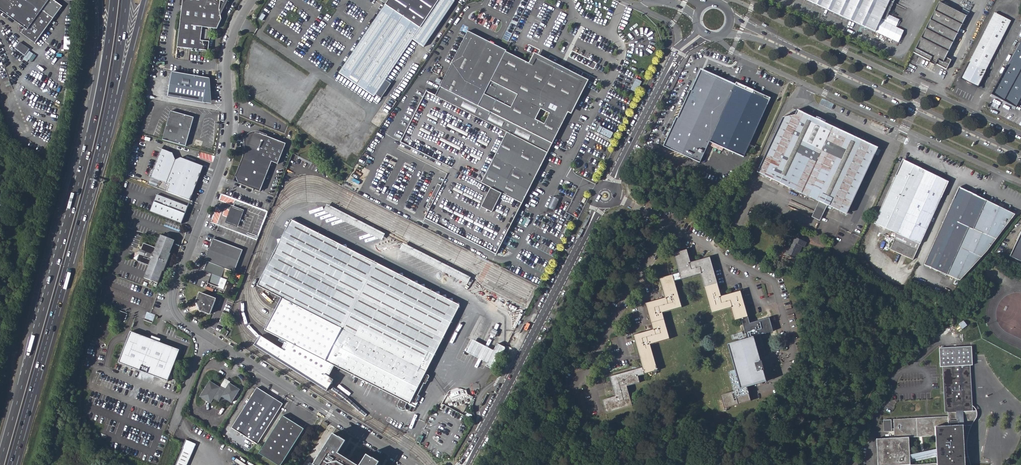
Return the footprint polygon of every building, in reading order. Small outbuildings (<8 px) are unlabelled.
[(23,28),(20,33),(34,44),(39,36),(61,7),(52,0),(0,0),(0,11),(23,28)] [(180,47),(211,52),(214,29),(220,30),(223,25),(225,20),(225,15),(224,12),(223,7),(224,1),(223,0),(188,0),(180,47)] [(382,9),(338,71),(365,90),(373,96),(383,82),(391,72),(397,63),(413,41),(422,48),(449,11),(434,0),(389,0),(382,9)] [(382,9),(389,0),(368,0),(382,9)] [(449,11),(455,0),(434,0),(449,11)] [(875,33),(880,19),(884,21),(894,0),(806,0),(875,33)] [(913,53),(946,69),(951,60),(945,58),(966,16),(939,3),(913,53)] [(961,79),(977,87),(1010,22),(994,13),(961,79)] [(496,253),(583,81),(565,72),(564,71),(564,70),(563,68),(562,67),(560,66),(559,66),(558,66),(557,66),(556,66),(555,67),(536,57),(532,64),(506,51),(506,50),(468,31),(435,95),(426,91),(401,141),(448,165),(444,171),(448,173),(442,185),(438,183),(426,207),(429,209),(425,217),(496,253)] [(1020,39),(991,94),(1003,101),(1006,96),(1018,102),(1020,97),(1020,39)] [(29,49),(19,43),(15,50),(25,56),(29,49)] [(665,147),(702,163),(706,154),(711,143),(738,82),(727,77),(726,80),(715,75),(715,73),(705,68),(700,68),(690,90),(692,90),(689,95),(684,107),(679,117),(678,117),(665,147)] [(173,97),(205,102),(210,77),(202,76),(187,74),(172,71),(168,96),(173,97)] [(403,91),(412,78),(406,74),(397,88),(403,91)] [(743,85),(738,82),(711,143),(718,146),(745,158),(772,98),(755,90),(754,93),(742,87),(743,85)] [(820,116),(802,108),(800,112),(818,120),(819,118),(820,116)] [(171,111),(163,139),(186,146),(192,126),(186,116),(171,111)] [(786,120),(761,173),(820,200),(829,204),(850,214),(880,148),(875,146),(854,136),(827,124),(828,122),(819,118),(818,120),(800,112),(797,118),(786,120)] [(186,116),(192,126),(194,118),(186,116)] [(828,122),(827,124),(854,136),(852,130),(829,120),(828,122)] [(610,139),(614,132),(599,125),(596,132),(610,139)] [(279,164),(286,143),(260,133),(259,133),(257,133),(255,133),(254,134),(252,134),(250,135),(248,136),(247,138),(246,139),(245,141),(245,143),(245,145),(245,146),(246,148),(247,149),(236,176),(239,183),(261,191),(272,161),(279,164)] [(706,154),(713,157),(718,146),(711,143),(706,154)] [(403,150),(415,156),(416,153),(412,151),(414,148),(408,146),(407,149),(404,148),(403,150)] [(170,184),(168,190),(178,194),(192,200),(204,166),(182,158),(175,160),(174,155),(173,153),(162,149),(151,177),(170,184)] [(905,160),(876,224),(898,234),(895,241),(892,250),(915,261),(950,181),(905,160)] [(1017,213),(976,194),(971,191),(961,186),(926,266),(961,282),(972,271),(982,259),(990,250),(1017,213)] [(158,194),(152,211),(183,223),(190,206),(158,194)] [(829,204),(820,200),(812,217),(821,221),(829,204)] [(327,204),(324,210),(468,284),(471,277),(327,204)] [(232,209),(225,226),(238,231),(245,214),(232,209)] [(236,212),(231,213),(226,226),(237,230),(243,215),(236,212)] [(258,285),(282,297),(369,341),(372,336),(422,361),(419,369),(425,373),(445,332),(444,333),(443,334),(442,333),(440,333),(435,321),(436,318),(446,324),(447,325),(447,327),(447,329),(455,313),(454,315),(451,317),(450,317),(440,312),(442,308),(454,307),(455,308),(456,310),(456,312),(459,306),(291,220),(258,285)] [(873,231),(895,241),(898,234),(876,224),(873,231)] [(796,232),(786,253),(798,259),(804,245),(806,246),(808,241),(799,238),(801,234),(796,232)] [(172,238),(161,234),(156,247),(145,242),(143,243),(141,249),(143,250),(142,253),(140,253),(137,259),(138,260),(150,265),(145,277),(158,282),(163,270),(164,270),(171,252),(170,252),(175,239),(172,238)] [(1011,257),(1020,262),(1020,236),(1011,257)] [(213,243),(205,265),(208,266),(219,270),(225,272),(227,273),(235,276),(243,253),(213,243)] [(675,252),(681,272),(683,279),(703,274),(714,313),(733,307),(737,319),(743,318),(751,315),(743,289),(730,293),(730,295),(724,297),(717,274),(712,256),(699,260),(699,262),(694,264),(689,249),(675,252)] [(219,270),(208,266),(205,274),(206,277),(211,279),(208,287),(208,288),(224,293),(227,284),(224,282),(222,282),(225,272),(219,270)] [(675,274),(677,281),(683,279),(681,272),(675,274)] [(684,307),(677,281),(675,274),(661,278),(667,299),(661,301),(660,299),(647,303),(654,331),(649,332),(648,330),(634,334),(643,367),(642,368),(644,375),(658,371),(651,345),(672,339),(664,312),(684,307)] [(201,307),(200,311),(211,315),(217,298),(199,292),(195,303),(198,305),(201,307)] [(267,325),(265,329),(285,340),(335,366),(400,400),(397,406),(396,408),(397,410),(398,411),(399,412),(401,413),(402,413),(404,412),(405,411),(406,410),(405,407),(406,404),(409,405),(412,399),(415,400),(425,381),(422,380),(425,373),(419,369),(422,361),(372,336),(369,341),(282,297),(274,311),(270,319),(267,325)] [(455,313),(456,312),(456,310),(455,308),(454,307),(442,308),(440,312),(450,317),(451,317),(454,315),(455,313)] [(743,318),(744,324),(752,321),(751,315),(743,318)] [(772,316),(752,321),(744,324),(748,338),(730,343),(737,369),(731,371),(736,390),(723,394),(727,406),(751,399),(748,386),(768,380),(761,355),(767,353),(762,334),(776,330),(772,316)] [(444,333),(445,332),(447,329),(447,327),(447,325),(446,324),(436,318),(435,321),(440,333),(442,333),(443,334),(444,333)] [(131,332),(119,363),(169,381),(180,350),(159,342),(159,340),(153,338),(152,339),(131,332)] [(962,425),(959,426),(958,420),(957,420),(956,411),(973,410),(970,366),(972,365),(971,346),(971,334),(964,335),(965,347),(960,347),(951,347),(939,348),(940,367),(942,367),(945,412),(948,411),(948,416),(893,419),(894,432),(894,438),(876,439),(878,464),(965,464),(962,425)] [(257,340),(254,345),(327,391),(330,386),(334,380),(329,377),(325,374),(324,375),(281,348),(260,336),(257,340)] [(335,366),(285,340),(281,348),(324,375),(325,374),(329,377),(335,366)] [(498,343),(486,365),(493,369),(505,346),(498,343)] [(641,383),(639,376),(636,369),(610,377),(614,390),(615,389),(617,395),(602,399),(606,413),(633,406),(627,387),(641,383)] [(240,390),(230,384),(228,386),(223,384),(220,388),(209,383),(200,399),(210,405),(213,400),(219,402),(222,397),(232,403),(240,390)] [(233,429),(258,445),(283,404),(258,388),(233,429)] [(447,401),(450,408),(469,401),(467,394),(447,401)] [(283,416),(260,452),(281,464),(303,429),(283,416)] [(891,420),(883,420),(884,432),(892,431),(892,429),(891,420)] [(333,434),(323,449),(313,464),(357,464),(348,459),(341,455),(338,453),(339,453),(338,452),(345,441),(333,434)] [(175,464),(187,464),(196,444),(186,439),(175,464)] [(378,464),(379,462),(367,455),(360,464),(377,464),(378,464)]
